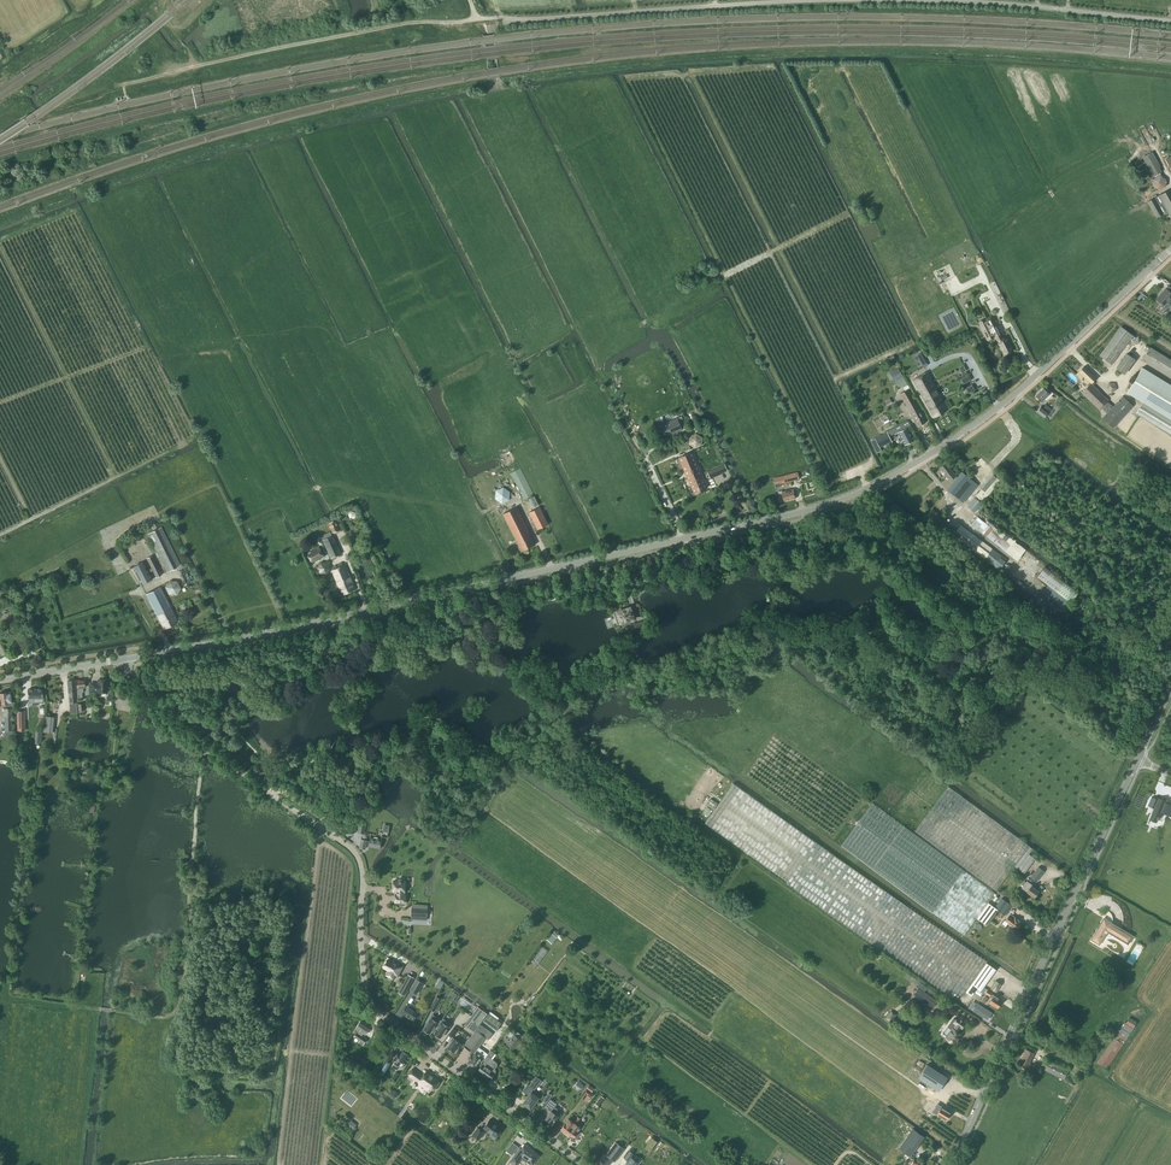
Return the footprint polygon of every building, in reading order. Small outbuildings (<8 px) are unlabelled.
[(1160,167),(1152,152),(1142,157),(1153,177),(1155,176),(1155,177),(1160,174),(1159,173),(1162,172),(1159,168),(1160,167)] [(1158,195),(1158,196),(1148,201),(1156,217),(1167,211),(1170,218),(1170,188),(1158,195)] [(1170,292),(1166,288),(1156,299),(1163,306),(1169,299),(1170,301),(1170,291),(1170,292)] [(1002,339),(991,316),(979,322),(988,340),(995,336),(1004,355),(1012,351),(1005,337),(1002,339)] [(1111,364),(1133,335),(1121,327),(1100,356),(1111,364)] [(1149,347),(1142,360),(1170,377),(1170,360),(1149,347)] [(917,354),(923,367),(928,364),(922,352),(917,354)] [(1126,374),(1135,357),(1126,352),(1116,369),(1126,374)] [(915,353),(912,355),(920,369),(923,367),(915,353)] [(1093,382),(1096,378),(1084,367),(1076,374),(1081,379),(1082,377),(1082,376),(1083,375),(1086,378),(1083,381),(1087,384),(1088,383),(1090,384),(1082,392),(1099,409),(1101,407),(1107,413),(1102,418),(1113,428),(1133,406),(1123,396),(1113,407),(1107,401),(1108,400),(1093,385),(1095,383),(1093,382)] [(1142,367),(1126,393),(1142,403),(1136,413),(1170,435),(1170,384),(1142,367)] [(909,388),(903,377),(898,368),(889,373),(890,375),(887,376),(890,381),(893,379),(894,381),(897,388),(902,385),(905,390),(909,388)] [(933,418),(947,410),(927,372),(912,380),(933,418)] [(971,380),(964,384),(969,393),(976,389),(971,380)] [(1117,389),(1115,383),(1108,383),(1106,389),(1111,393),(1117,389)] [(1051,391),(1049,394),(1043,388),(1039,393),(1036,396),(1041,401),(1045,397),(1047,399),(1053,393),(1051,391)] [(921,412),(911,393),(909,389),(900,394),(913,419),(917,427),(927,421),(922,411),(921,412)] [(1044,418),(1049,412),(1041,407),(1037,413),(1044,418)] [(662,438),(682,429),(677,418),(657,426),(662,438)] [(904,445),(914,440),(908,427),(911,426),(908,421),(895,427),(904,445)] [(693,447),(704,443),(701,435),(699,436),(697,432),(689,436),(693,447)] [(891,441),(887,432),(875,438),(880,447),(891,441)] [(880,447),(875,438),(871,440),(877,453),(881,450),(880,447)] [(688,480),(702,474),(692,452),(678,458),(688,480)] [(949,481),(956,476),(946,462),(939,468),(949,481)] [(710,478),(721,474),(718,467),(707,472),(710,478)] [(522,468),(512,472),(523,500),(533,495),(522,468)] [(779,484),(799,479),(797,472),(778,477),(779,484)] [(963,502),(978,485),(961,472),(947,489),(963,502)] [(694,493),(708,487),(702,474),(688,480),(694,493)] [(993,475),(974,497),(981,503),(1000,481),(993,475)] [(496,501),(510,501),(510,488),(496,488),(496,501)] [(784,501),(795,498),(792,489),(782,492),(782,490),(778,491),(779,497),(783,496),(784,501)] [(533,507),(539,504),(534,496),(528,499),(533,507)] [(974,511),(981,503),(974,497),(967,506),(974,511)] [(522,551),(535,544),(517,507),(503,514),(522,551)] [(537,529),(548,524),(540,507),(529,512),(537,529)] [(940,531),(948,521),(932,509),(924,518),(940,531)] [(989,518),(981,510),(976,515),(977,516),(985,523),(987,520),(989,518)] [(1016,543),(987,520),(985,523),(977,516),(970,524),(975,528),(1010,556),(1015,550),(1014,550),(1016,548),(1014,546),(1016,543)] [(339,528),(342,527),(339,519),(328,523),(332,532),(339,530),(339,528)] [(1007,560),(993,549),(961,525),(953,535),(985,559),(999,570),(1007,560)] [(181,565),(162,526),(148,533),(157,552),(160,557),(167,571),(181,565)] [(331,558),(342,554),(334,536),(332,536),(323,540),(331,558)] [(311,562),(324,556),(319,547),(307,553),(311,562)] [(162,574),(155,560),(160,557),(157,552),(147,557),(152,568),(154,571),(156,577),(162,574)] [(148,570),(144,561),(133,566),(142,584),(153,579),(150,573),(154,571),(152,568),(148,570)] [(327,574),(331,568),(327,562),(321,562),(318,568),(320,573),(327,574)] [(343,595),(356,589),(345,565),(332,571),(343,595)] [(1070,603),(1079,592),(1045,566),(1037,577),(1070,603)] [(179,579),(166,581),(168,594),(181,593),(179,579)] [(164,628),(178,621),(160,586),(146,593),(164,628)] [(632,611),(631,611),(630,608),(617,612),(621,623),(633,618),(632,616),(633,616),(632,611)] [(637,631),(646,628),(643,620),(634,623),(637,631)] [(83,687),(85,687),(84,679),(76,679),(77,691),(78,697),(83,697),(82,692),(84,692),(83,687)] [(107,692),(107,679),(98,679),(98,683),(91,682),(91,690),(98,690),(98,692),(107,692)] [(77,713),(77,702),(75,680),(68,680),(70,713),(77,713)] [(42,698),(42,689),(27,690),(28,699),(33,698),(34,703),(39,702),(43,702),(43,698),(42,698)] [(12,702),(11,691),(7,692),(7,691),(0,692),(0,696),(1,703),(12,702)] [(11,715),(12,715),(12,707),(4,707),(4,716),(5,716),(5,730),(12,730),(11,715)] [(52,733),(54,717),(44,716),(43,732),(52,733)] [(986,962),(986,961),(733,784),(705,823),(749,855),(787,881),(785,883),(878,948),(953,1001),(958,995),(961,996),(965,992),(972,997),(977,989),(984,994),(985,993),(988,989),(984,987),(996,969),(986,962)] [(948,787),(915,831),(996,891),(1015,866),(1024,873),(1035,858),(1025,851),(1029,846),(948,787)] [(1148,805),(1155,808),(1154,809),(1150,819),(1156,822),(1160,812),(1161,810),(1170,814),(1169,816),(1170,816),(1170,806),(1164,803),(1164,801),(1159,799),(1158,800),(1152,797),(1148,805)] [(988,902),(994,893),(872,803),(841,845),(963,935),(976,918),(986,925),(998,909),(1005,915),(1012,906),(1001,898),(994,907),(988,902)] [(358,833),(364,834),(367,821),(360,820),(358,833)] [(380,848),(381,840),(370,838),(369,842),(366,841),(361,840),(360,848),(365,849),(365,845),(369,846),(369,847),(380,848)] [(1036,882),(1044,871),(1038,867),(1030,877),(1036,882)] [(403,880),(402,879),(401,878),(400,879),(399,879),(398,881),(394,880),(393,891),(397,891),(397,894),(396,894),(395,902),(404,903),(405,895),(403,895),(404,892),(405,881),(403,881),(403,880)] [(1033,887),(1033,885),(1026,881),(1021,888),(1034,897),(1039,891),(1033,887)] [(412,907),(411,916),(422,917),(422,916),(427,917),(427,909),(422,908),(412,907)] [(1015,917),(1013,919),(1009,915),(1005,920),(1016,928),(1020,923),(1018,922),(1020,920),(1015,917)] [(1129,934),(1129,933),(1110,922),(1108,925),(1105,924),(1105,925),(1101,923),(1091,939),(1092,940),(1098,943),(1102,937),(1103,938),(1105,934),(1107,935),(1109,931),(1122,939),(1121,940),(1128,944),(1132,937),(1129,934)] [(561,940),(563,938),(553,930),(545,939),(551,944),(557,937),(561,940)] [(542,945),(531,960),(537,965),(548,950),(542,945)] [(398,959),(386,956),(384,963),(388,964),(387,969),(392,970),(393,965),(396,966),(398,959)] [(416,970),(409,967),(405,979),(411,982),(416,970)] [(416,979),(410,990),(416,994),(423,983),(416,979)] [(996,992),(1001,984),(995,980),(990,988),(996,992)] [(932,1008),(938,1001),(918,987),(913,994),(932,1008)] [(992,997),(989,1002),(997,1007),(1001,1001),(998,998),(994,995),(993,995),(991,993),(992,992),(988,989),(985,993),(989,996),(990,996),(992,997)] [(430,1009),(434,1011),(441,999),(436,996),(430,1009)] [(972,1010),(987,1019),(991,1013),(977,1003),(972,1010)] [(424,1011),(417,1006),(415,1010),(411,1007),(412,1007),(407,1004),(402,1013),(406,1016),(407,1017),(408,1017),(409,1018),(413,1020),(416,1015),(420,1018),(424,1011)] [(474,1023),(476,1020),(483,1010),(478,1007),(464,1025),(473,1032),(478,1026),(474,1023)] [(891,1023),(896,1015),(890,1011),(885,1018),(891,1023)] [(496,1030),(503,1022),(489,1012),(483,1021),(496,1030)] [(433,1031),(441,1020),(433,1015),(432,1017),(431,1017),(425,1025),(426,1025),(423,1029),(425,1030),(423,1031),(427,1034),(428,1032),(430,1033),(432,1030),(433,1031)] [(961,1029),(965,1023),(957,1017),(953,1023),(955,1024),(952,1028),(952,1029),(946,1037),(948,1039),(948,1040),(948,1041),(949,1042),(950,1042),(951,1042),(952,1041),(955,1043),(961,1034),(957,1032),(960,1028),(961,1029)] [(1106,1069),(1135,1026),(1134,1025),(1136,1022),(1129,1017),(1126,1023),(1124,1022),(1096,1063),(1106,1069)] [(443,1035),(449,1027),(449,1026),(451,1024),(443,1018),(441,1020),(433,1031),(435,1032),(434,1033),(435,1034),(436,1035),(435,1036),(439,1039),(443,1034),(443,1035)] [(365,1034),(370,1027),(361,1020),(355,1028),(359,1030),(357,1033),(357,1032),(354,1036),(360,1040),(358,1042),(362,1045),(367,1039),(361,1036),(363,1033),(365,1034)] [(484,1027),(484,1028),(480,1025),(476,1030),(475,1030),(463,1046),(474,1054),(472,1056),(471,1054),(468,1058),(470,1059),(468,1062),(475,1067),(481,1059),(483,1061),(483,1060),(483,1061),(487,1056),(486,1055),(478,1049),(486,1038),(488,1039),(492,1034),(492,1033),(494,1031),(488,1026),(486,1029),(484,1027)] [(452,1037),(457,1030),(453,1028),(449,1034),(452,1037)] [(513,1050),(521,1040),(507,1029),(504,1033),(511,1038),(506,1044),(513,1050)] [(454,1052),(461,1043),(454,1038),(447,1047),(454,1052)] [(1028,1065),(1034,1053),(1026,1049),(1020,1062),(1028,1065)] [(497,1062),(491,1058),(495,1054),(490,1050),(486,1055),(487,1056),(483,1061),(485,1062),(483,1064),(482,1064),(478,1070),(490,1079),(494,1073),(493,1072),(495,1069),(497,1066),(497,1064),(497,1063),(497,1062)] [(392,1060),(395,1062),(394,1063),(398,1066),(401,1061),(403,1063),(408,1054),(403,1051),(400,1055),(397,1053),(392,1060)] [(1044,1058),(1040,1068),(1064,1079),(1068,1070),(1044,1058)] [(387,1060),(379,1071),(384,1074),(391,1063),(387,1060)] [(938,1091),(947,1078),(927,1065),(918,1078),(938,1091)] [(430,1074),(427,1071),(423,1076),(416,1071),(412,1077),(419,1082),(420,1081),(423,1084),(422,1085),(425,1088),(426,1086),(431,1089),(438,1080),(430,1074)] [(396,1081),(400,1075),(396,1072),(391,1081),(394,1083),(395,1081),(396,1081)] [(525,1100),(526,1101),(524,1103),(530,1108),(534,1103),(535,1104),(540,1096),(532,1090),(540,1080),(539,1080),(540,1079),(536,1076),(529,1085),(527,1084),(522,1090),(526,1093),(527,1092),(529,1094),(525,1100)] [(579,1080),(574,1087),(579,1092),(585,1085),(579,1080)] [(591,1098),(594,1093),(586,1088),(580,1096),(584,1099),(587,1095),(591,1098)] [(396,1097),(399,1093),(393,1089),(390,1093),(389,1095),(394,1099),(395,1097),(396,1097)] [(598,1106),(604,1098),(601,1096),(595,1104),(598,1106)] [(545,1119),(552,1124),(558,1116),(559,1117),(562,1114),(557,1110),(558,1108),(555,1106),(557,1103),(551,1098),(545,1106),(551,1111),(545,1119)] [(941,1107),(938,1105),(936,1109),(939,1111),(937,1114),(946,1119),(950,1113),(941,1107)] [(567,1134),(579,1117),(578,1116),(573,1122),(569,1118),(561,1129),(567,1134)] [(581,1127),(576,1124),(580,1118),(579,1117),(567,1134),(573,1138),(581,1127)] [(494,1122),(490,1118),(484,1128),(496,1137),(502,1128),(494,1122)] [(479,1139),(484,1132),(478,1128),(473,1134),(479,1139)] [(924,1136),(912,1128),(898,1148),(910,1156),(924,1136)] [(615,1161),(631,1139),(622,1133),(616,1142),(606,1155),(615,1161)] [(644,1147),(650,1151),(658,1141),(652,1137),(644,1147)] [(529,1147),(525,1144),(521,1149),(519,1148),(509,1162),(514,1164),(516,1164),(522,1157),(532,1164),(539,1155),(529,1148),(529,1147)] [(630,1151),(624,1158),(625,1158),(628,1160),(627,1161),(628,1161),(626,1163),(625,1164),(636,1164),(638,1162),(631,1157),(633,1153),(633,1154),(630,1151)]
